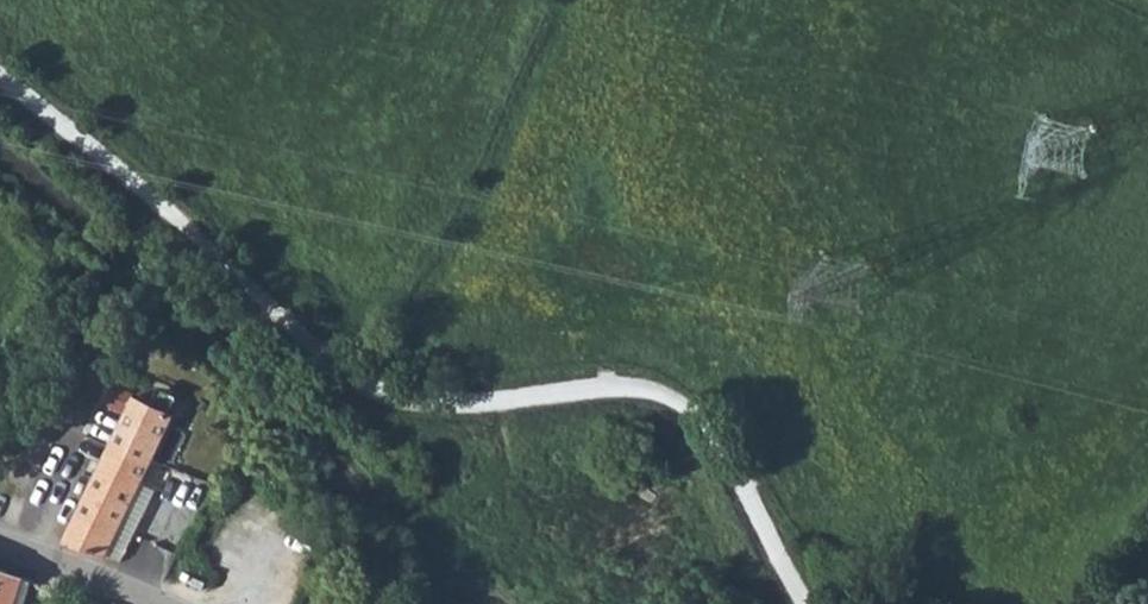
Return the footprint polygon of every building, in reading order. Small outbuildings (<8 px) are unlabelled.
[(174,414),(136,395),(64,542),(105,556),(174,414)] [(30,572),(0,567),(0,603),(20,603),(30,572)] [(20,603),(27,603),(34,580),(30,572),(20,603)] [(91,600),(76,595),(73,603),(90,603),(91,600)]
